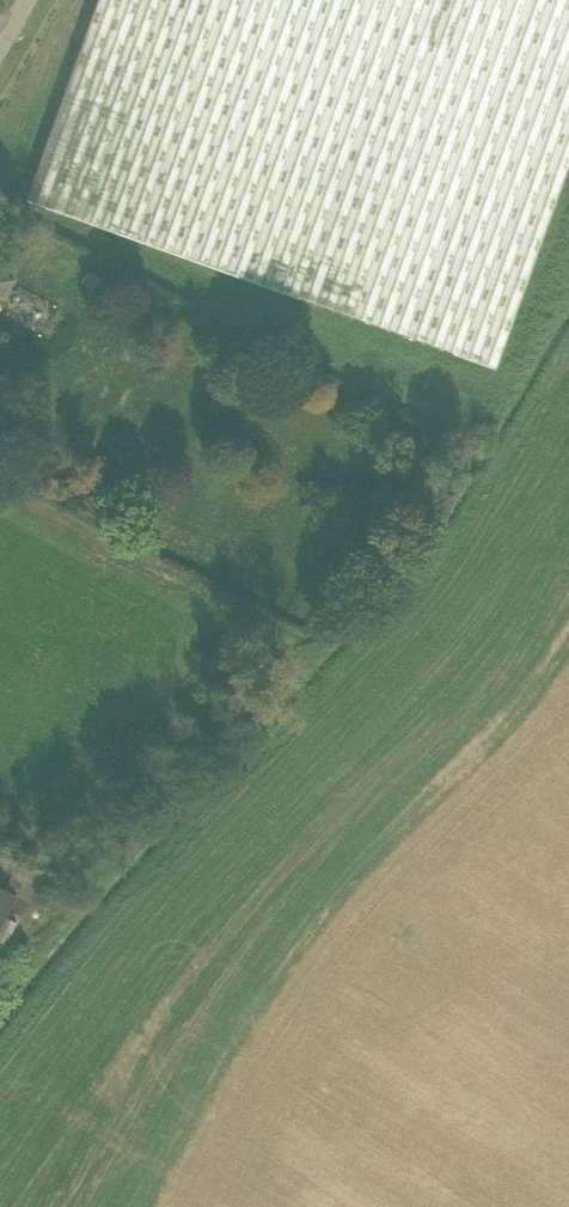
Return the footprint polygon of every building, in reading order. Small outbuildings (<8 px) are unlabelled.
[(57,135),(30,196),(128,240),(156,179),(57,135)] [(5,298),(14,279),(0,272),(0,295),(5,298)] [(0,886),(0,931),(18,895),(0,886)]
